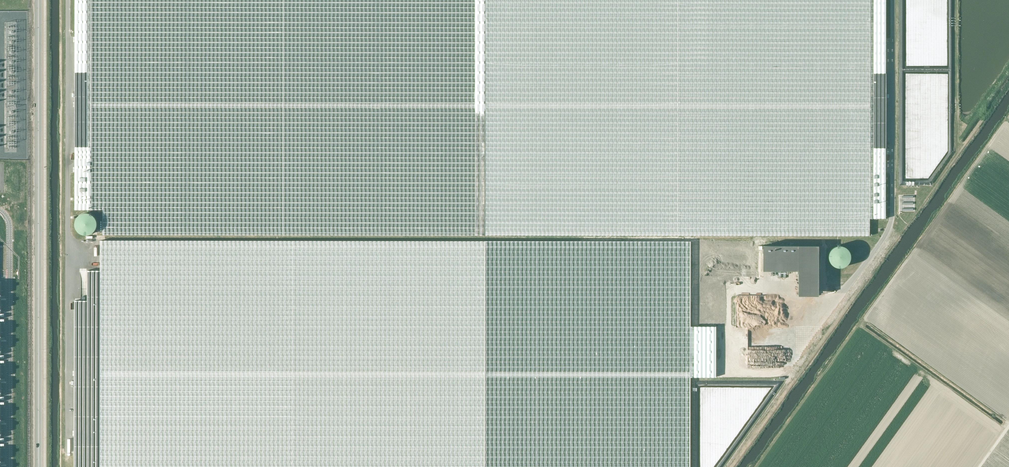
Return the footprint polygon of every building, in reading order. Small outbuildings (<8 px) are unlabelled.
[(103,235),(469,235),(475,235),(476,0),(75,0),(75,210),(103,210),(103,235)] [(475,235),(869,236),(869,218),(886,219),(886,0),(476,0),(475,235)] [(86,235),(87,235),(88,235),(89,235),(90,234),(91,234),(92,233),(93,233),(94,232),(94,231),(95,231),(96,230),(96,229),(97,228),(97,227),(98,226),(98,225),(98,224),(98,223),(98,222),(97,221),(97,220),(97,219),(96,218),(96,217),(95,217),(94,216),(94,215),(93,215),(92,214),(91,214),(90,213),(89,213),(88,213),(87,213),(86,213),(85,213),(84,213),(83,213),(82,214),(81,214),(80,215),(79,216),(78,217),(77,218),(77,219),(76,220),(76,221),(76,222),(76,223),(76,224),(76,225),(76,226),(76,227),(77,228),(77,229),(78,230),(78,231),(79,231),(80,232),(80,233),(81,233),(82,234),(83,234),(84,234),(85,235),(86,235)] [(66,246),(66,466),(663,466),(663,384),(748,384),(748,244),(66,246)] [(819,246),(763,245),(763,271),(798,271),(798,295),(818,295),(819,246)] [(841,246),(840,246),(839,246),(838,246),(837,246),(836,246),(835,247),(834,247),(833,248),(832,249),(831,250),(830,251),(830,252),(829,253),(829,254),(829,255),(829,256),(829,257),(829,258),(829,259),(829,260),(829,261),(830,261),(830,262),(831,263),(831,264),(832,265),(833,265),(833,266),(834,266),(835,267),(836,267),(837,267),(838,268),(839,268),(840,268),(841,268),(842,268),(842,267),(843,267),(844,267),(845,266),(846,266),(847,265),(848,264),(849,263),(849,262),(850,261),(850,260),(850,259),(851,258),(851,257),(851,256),(850,255),(850,254),(850,253),(850,252),(849,251),(849,250),(848,250),(847,249),(847,248),(846,248),(845,247),(844,247),(843,246),(842,246),(841,246)]
